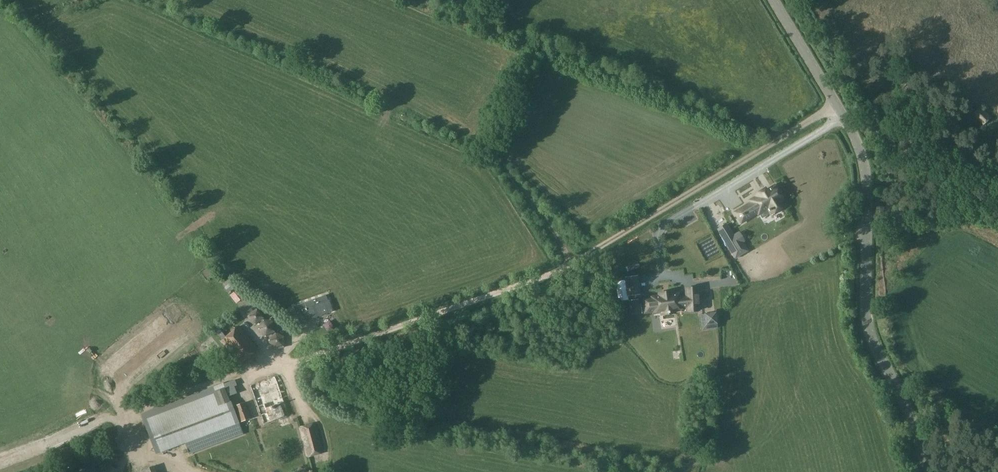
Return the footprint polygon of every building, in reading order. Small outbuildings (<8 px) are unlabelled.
[(974,114),(985,126),(992,119),(982,107),(974,114)] [(751,203),(735,213),(741,223),(758,213),(758,215),(767,209),(771,214),(780,208),(777,203),(783,200),(775,186),(766,191),(765,189),(764,190),(765,192),(760,195),(759,193),(755,195),(756,197),(750,201),(751,203)] [(717,192),(720,199),(728,196),(726,189),(717,192)] [(727,252),(709,218),(713,216),(708,206),(717,201),(715,197),(676,216),(701,265),(727,252)] [(742,242),(737,234),(733,237),(726,225),(718,229),(735,258),(746,251),(741,242),(742,242)] [(760,227),(743,235),(746,242),(763,234),(760,227)] [(235,301),(242,295),(237,288),(229,294),(235,301)] [(651,297),(651,298),(642,299),(644,313),(653,312),(653,313),(661,312),(662,315),(675,313),(674,310),(682,309),(682,308),(686,308),(687,311),(699,311),(697,288),(686,289),(686,297),(681,297),(680,293),(672,294),(672,292),(668,293),(667,294),(664,295),(663,293),(659,294),(659,296),(651,297)] [(259,326),(257,337),(268,339),(271,321),(257,318),(259,310),(251,308),(248,324),(259,326)] [(704,314),(705,326),(717,324),(716,312),(704,314)] [(220,341),(236,361),(240,365),(259,349),(239,326),(220,341)] [(293,340),(286,344),(288,348),(295,345),(293,340)] [(275,377),(250,386),(264,424),(289,415),(275,377)] [(232,380),(219,385),(142,414),(164,470),(243,440),(228,397),(236,394),(234,386),(233,385),(232,381),(232,380)] [(234,406),(240,423),(251,419),(245,402),(234,406)] [(315,423),(300,427),(308,458),(323,454),(315,423)]
